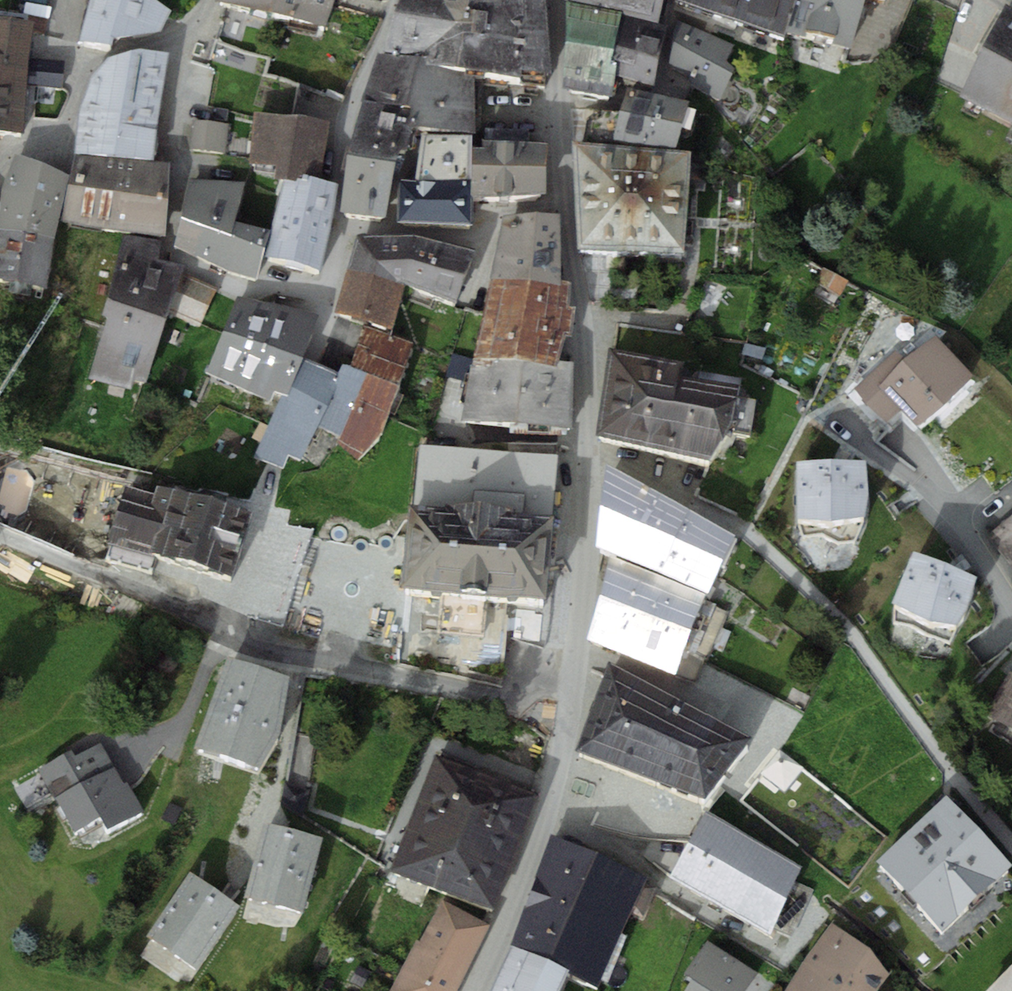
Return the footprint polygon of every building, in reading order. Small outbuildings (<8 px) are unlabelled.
[(171,10),(157,0),(90,0),(79,41),(111,47),(114,39),(165,33),(171,10)] [(272,11),(275,0),(221,0),(272,11)] [(335,0),(275,0),(272,11),(328,25),(335,0)] [(471,0),(400,0),(398,6),(383,52),(458,66),(471,0)] [(458,66),(475,68),(548,73),(545,0),(471,0),(458,66)] [(566,34),(619,42),(622,13),(571,0),(566,0),(566,34)] [(622,13),(658,23),(663,0),(571,0),(622,13)] [(785,36),(786,30),(795,0),(682,0),(785,36)] [(786,30),(850,48),(864,0),(795,0),(786,30)] [(33,57),(35,35),(25,34),(28,5),(0,2),(0,130),(24,132),(29,86),(62,89),(65,61),(33,57)] [(983,47),(1011,61),(1011,8),(1005,3),(983,47)] [(658,23),(622,13),(619,42),(616,75),(654,84),(664,25),(658,23)] [(733,45),(678,19),(670,64),(692,78),(691,83),(719,98),(734,67),(726,60),(733,45)] [(566,34),(565,66),(616,75),(619,42),(566,34)] [(983,47),(959,95),(1011,122),(1011,61),(983,47)] [(92,76),(79,110),(159,119),(168,53),(140,48),(109,57),(92,76)] [(458,66),(383,52),(378,52),(362,99),(416,107),(413,125),(476,130),(475,68),(458,66)] [(612,95),(616,75),(565,66),(563,87),(612,95)] [(626,86),(620,112),(614,138),(639,144),(675,148),(687,100),(626,86)] [(362,99),(356,123),(411,132),(413,125),(416,107),(362,99)] [(587,131),(614,138),(620,112),(593,106),(587,131)] [(154,161),(159,119),(79,110),(75,154),(154,161)] [(321,177),(329,121),(255,111),(248,162),(276,166),(274,178),(283,179),(297,181),(298,174),(321,177)] [(190,149),(226,152),(229,124),(193,121),(190,149)] [(408,150),(411,132),(356,123),(348,153),(396,160),(399,149),(408,150)] [(545,192),(548,142),(528,141),(528,129),(484,127),(483,146),(472,147),(470,196),(545,192)] [(473,135),(419,133),(417,181),(400,180),(398,220),(469,224),(470,196),(472,147),(473,135)] [(692,152),(574,141),(579,248),(684,252),(692,152)] [(385,215),(396,160),(348,153),(341,211),(385,215)] [(16,154),(2,190),(63,204),(69,174),(16,154)] [(154,161),(75,154),(64,220),(165,234),(168,162),(154,161)] [(297,181),(283,179),(267,254),(321,268),(338,182),(321,177),(298,174),(297,181)] [(190,178),(184,209),(235,220),(245,181),(190,178)] [(0,204),(0,229),(56,239),(63,204),(2,190),(0,204)] [(268,229),(235,220),(184,209),(177,245),(257,279),(268,229)] [(504,216),(491,277),(529,280),(563,283),(560,214),(504,216)] [(56,239),(0,229),(0,278),(11,281),(9,290),(30,294),(33,285),(47,287),(56,239)] [(182,271),(184,265),(159,258),(161,241),(124,234),(103,315),(109,318),(90,376),(131,388),(134,380),(146,382),(168,314),(200,328),(217,287),(182,271)] [(350,266),(404,283),(418,235),(358,235),(350,266)] [(476,250),(418,235),(404,283),(456,302),(476,250)] [(393,326),(404,283),(350,266),(337,310),(393,326)] [(846,279),(823,269),(817,284),(840,294),(846,279)] [(474,357),(515,359),(529,280),(491,277),(474,357)] [(563,283),(529,280),(515,359),(559,362),(564,334),(571,335),(576,306),(568,305),(570,284),(563,283)] [(207,371),(250,391),(274,344),(260,340),(274,303),(237,294),(207,371)] [(318,314),(274,303),(260,340),(274,344),(250,391),(271,399),(275,391),(283,394),(301,355),(318,314)] [(382,431),(412,342),(363,324),(351,365),(342,364),(339,371),(317,425),(340,437),(336,444),(361,459),(382,431)] [(916,426),(973,375),(936,334),(906,361),(897,350),(855,388),(886,422),(900,409),(916,426)] [(741,382),(682,374),(684,360),(610,346),(593,437),(709,460),(733,430),(750,433),(755,400),(740,397),(741,382)] [(317,425),(339,371),(301,355),(283,394),(255,456),(283,468),(288,454),(300,459),(317,425)] [(464,419),(569,428),(574,363),(559,362),(515,359),(474,357),(464,419)] [(403,593),(440,596),(486,600),(545,606),(559,460),(416,446),(403,593)] [(867,460),(795,461),(796,516),(867,515),(867,460)] [(606,463),(601,505),(677,537),(689,509),(606,463)] [(234,576),(253,512),(157,485),(155,493),(126,485),(110,540),(234,576)] [(660,574),(677,537),(601,505),(596,546),(610,553),(660,574)] [(735,534),(689,509),(677,537),(660,574),(706,594),(735,534)] [(987,536),(1011,567),(1011,515),(987,536)] [(913,551),(894,602),(959,626),(978,575),(913,551)] [(674,673),(706,594),(660,574),(610,553),(586,638),(674,673)] [(483,635),(486,600),(440,596),(436,631),(483,635)] [(291,679),(226,659),(198,750),(260,769),(281,738),(291,679)] [(708,802),(755,740),(611,664),(578,753),(708,802)] [(986,715),(1011,729),(1011,673),(1010,671),(986,715)] [(124,783),(101,743),(75,758),(71,751),(37,770),(72,834),(100,818),(107,832),(143,812),(126,782),(124,783)] [(435,754),(413,812),(515,851),(538,794),(435,754)] [(876,866),(942,935),(1011,868),(946,800),(876,866)] [(413,812),(391,870),(493,909),(515,851),(413,812)] [(671,876),(769,928),(803,865),(705,813),(671,876)] [(323,837),(264,822),(245,895),(304,910),(323,837)] [(550,830),(528,888),(624,932),(649,875),(550,830)] [(147,934),(197,968),(240,906),(190,872),(147,934)] [(600,989),(624,932),(528,888),(508,944),(512,946),(567,973),(600,989)] [(442,899),(421,941),(417,939),(391,990),(458,990),(492,925),(442,899)] [(786,990),(877,990),(889,974),(871,947),(832,922),(786,990)] [(757,971),(707,938),(684,973),(693,979),(685,990),(744,990),(757,971)] [(512,946),(491,990),(558,990),(567,973),(512,946)] [(990,990),(1011,990),(1011,971),(990,990)]
